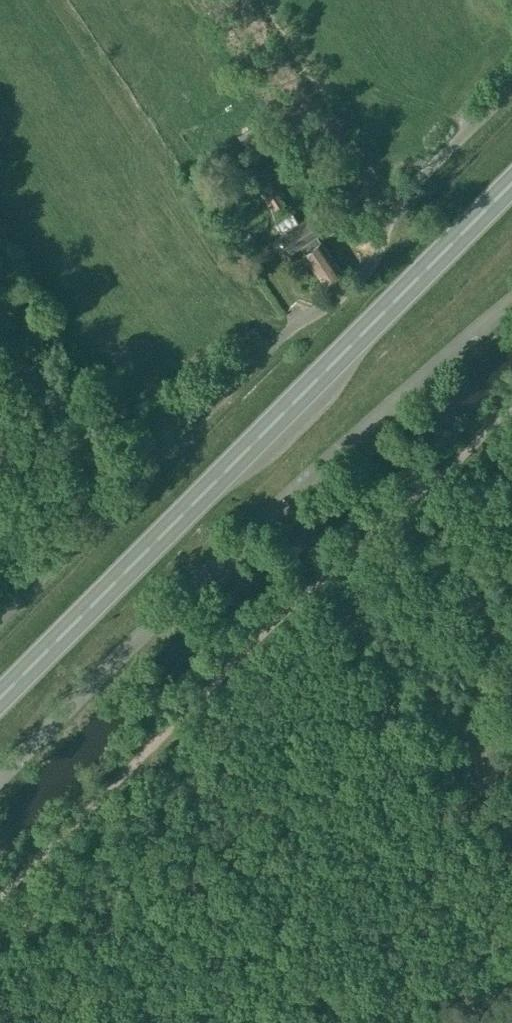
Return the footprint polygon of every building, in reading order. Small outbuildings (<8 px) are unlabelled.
[(254,125),(240,133),(246,143),(260,134),(254,125)] [(228,166),(235,176),(256,163),(249,152),(228,166)] [(266,204),(271,202),(275,208),(283,204),(275,190),(266,195),(266,196),(263,198),(266,204)] [(315,211),(299,222),(292,212),(275,223),(282,233),(280,234),(291,250),(300,244),(305,251),(304,252),(305,252),(303,256),(306,261),(310,261),(324,282),(341,271),(321,241),(316,234),(325,228),(329,234),(341,227),(329,210),(318,217),(315,211)]
